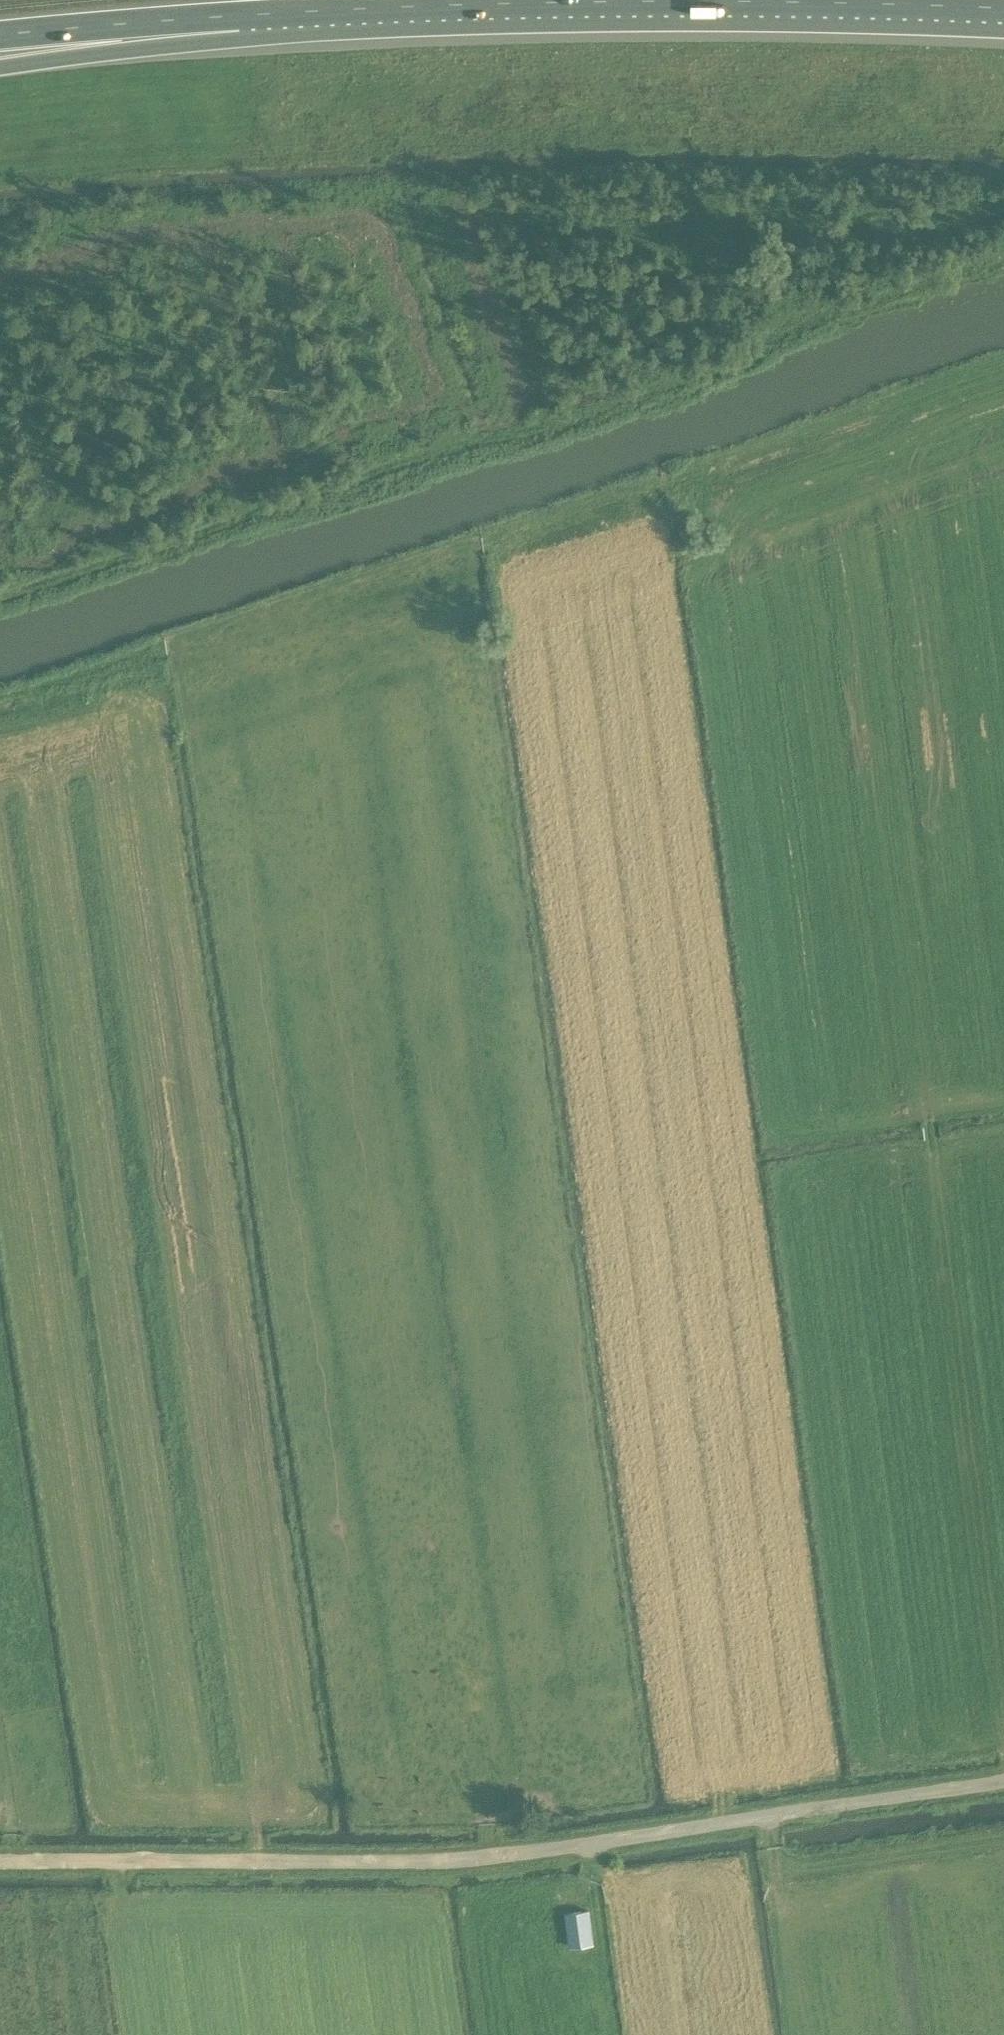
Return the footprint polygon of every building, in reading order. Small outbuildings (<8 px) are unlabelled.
[(587,1910),(567,1913),(571,1945),(591,1942),(587,1910)]
